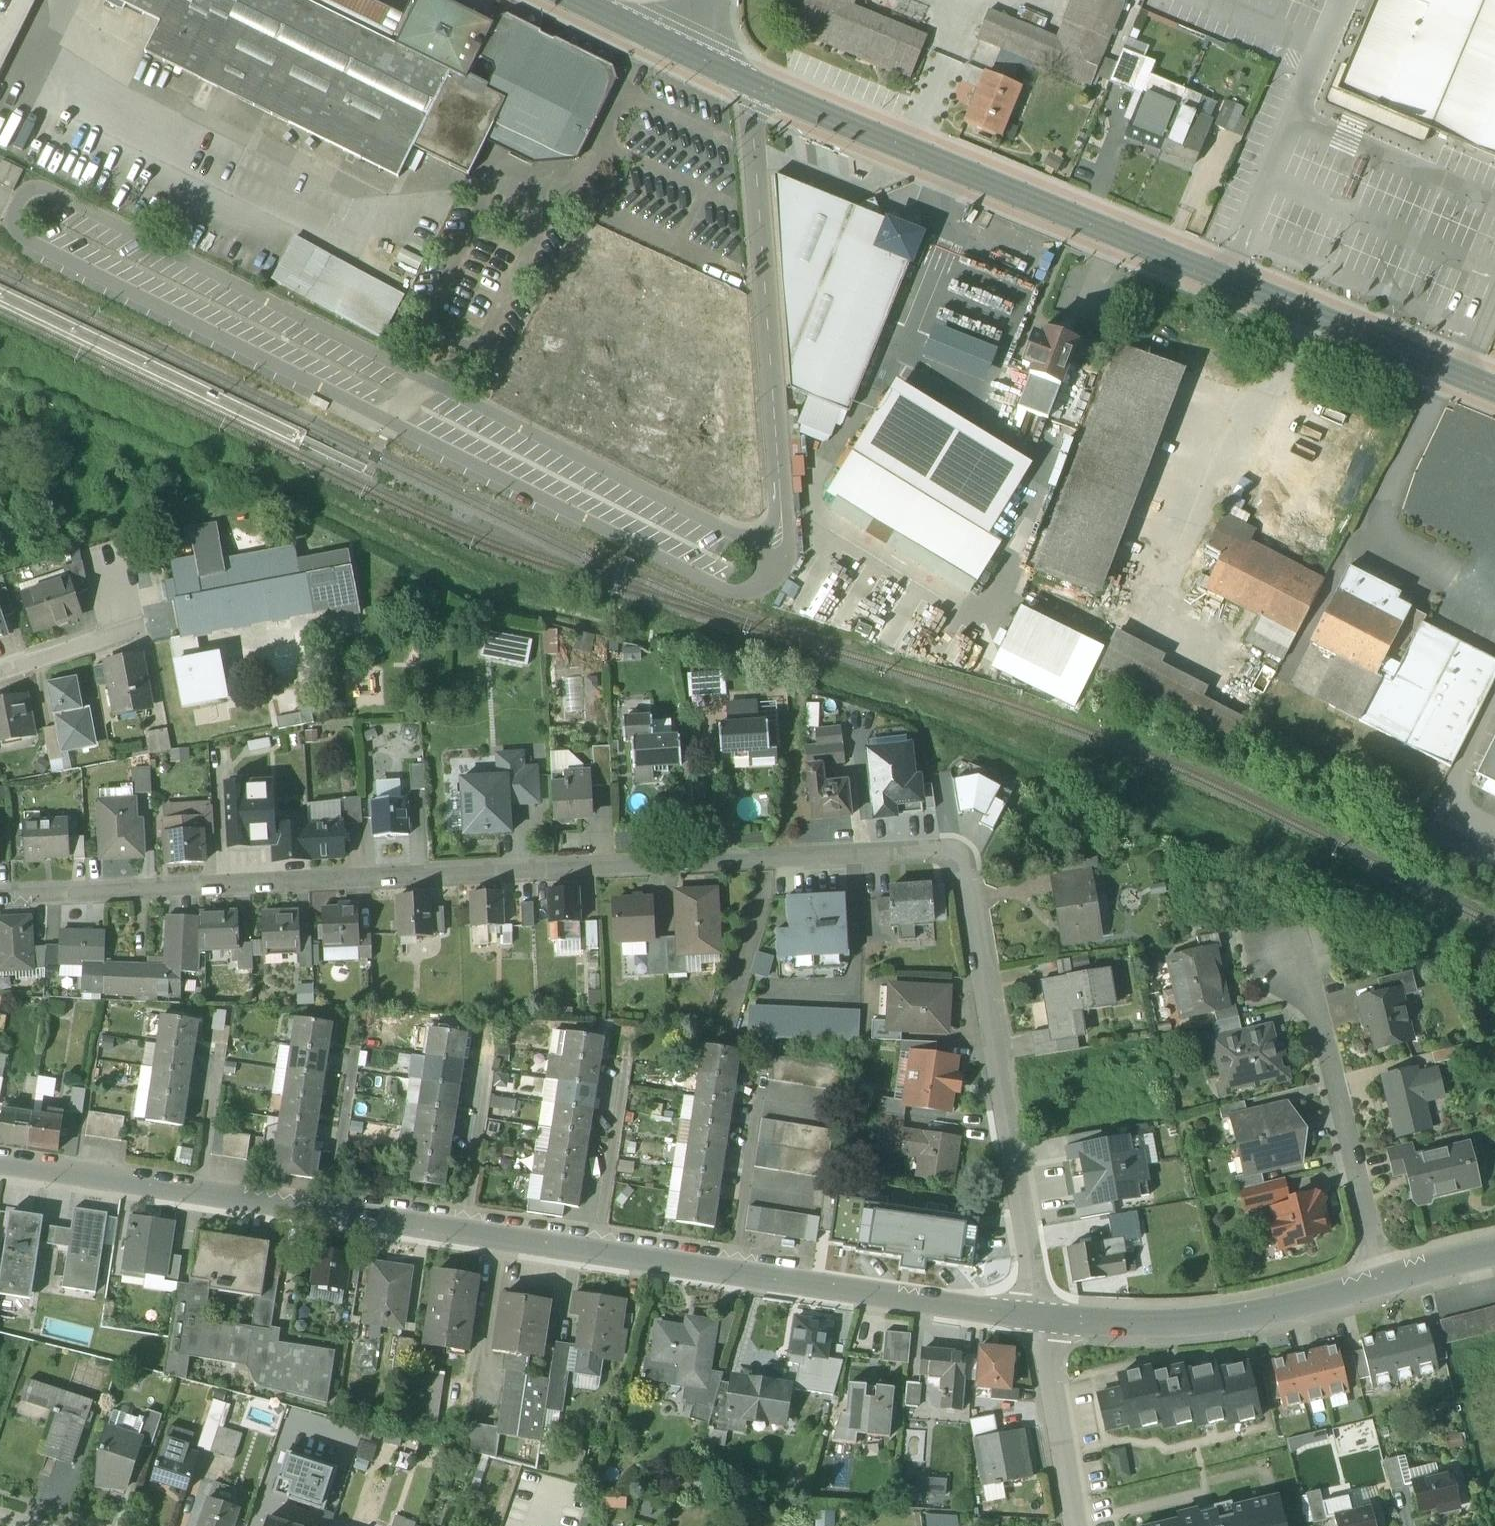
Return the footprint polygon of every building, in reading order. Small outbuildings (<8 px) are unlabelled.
[(34,0),(0,0),(0,71),(34,0)] [(445,0),(418,0),(395,46),(303,0),(113,0),(160,23),(145,53),(399,178),(414,148),(450,74),(465,81),(463,84),(465,85),(466,82),(466,81),(492,29),(493,30),(496,25),(445,0)] [(819,0),(808,0),(797,27),(796,30),(910,77),(924,43),(842,10),(819,0)] [(842,10),(846,0),(819,0),(842,10)] [(1074,27),(1087,32),(1080,49),(1101,57),(1102,57),(1124,4),(1114,0),(1085,0),(1074,27)] [(1338,91),(1494,157),(1494,0),(1376,0),(1338,91)] [(1080,49),(990,12),(990,11),(989,11),(977,40),(1091,86),(1102,58),(1102,57),(1101,57),(1080,49)] [(606,73),(526,34),(512,39),(493,30),(492,29),(466,81),(475,86),(478,80),(489,86),(486,90),(506,100),(487,137),(533,160),(563,157),(565,154),(577,160),(590,135),(589,134),(611,90),(606,73)] [(1124,50),(1110,83),(1134,92),(1148,59),(1124,50)] [(1017,86),(986,73),(965,124),(997,136),(1002,123),(1005,124),(1015,101),(1012,100),(1017,86)] [(465,81),(450,74),(414,148),(469,175),(487,137),(506,100),(486,90),(489,86),(478,80),(475,86),(466,81),(466,82),(465,85),(463,84),(465,81)] [(1150,76),(1126,136),(1161,150),(1167,133),(1178,107),(1185,91),(1150,76)] [(1233,111),(1223,106),(1215,125),(1225,130),(1233,111)] [(1212,122),(1178,107),(1167,133),(1202,147),(1212,122)] [(1202,147),(1167,133),(1161,150),(1195,164),(1202,147)] [(0,165),(0,185),(3,187),(13,166),(2,161),(0,165)] [(13,166),(3,187),(13,192),(23,171),(13,166)] [(874,199),(854,208),(774,176),(790,389),(849,413),(910,263),(877,249),(888,222),(879,218),(882,217),(874,199)] [(922,235),(888,222),(877,249),(910,263),(922,235)] [(385,338),(408,293),(295,236),(272,282),(385,338)] [(966,296),(970,285),(951,279),(948,290),(966,296)] [(992,383),(1005,349),(940,323),(927,356),(992,383)] [(1076,344),(1046,333),(1043,340),(1032,370),(1029,377),(1060,389),(1076,344)] [(1033,337),(1022,366),(1032,370),(1043,340),(1033,337)] [(1122,347),(1037,572),(1082,589),(1167,364),(1122,347)] [(1060,389),(1029,377),(1017,409),(1048,420),(1060,389)] [(1022,482),(886,398),(853,451),(989,535),(1022,482)] [(989,535),(853,451),(827,493),(976,585),(1002,543),(989,535)] [(1401,510),(1484,548),(1494,524),(1494,473),(1493,473),(1477,509),(1415,480),(1401,510)] [(1223,514),(1206,548),(1221,556),(1230,538),(1247,547),(1256,530),(1223,514)] [(295,548),(223,561),(219,540),(216,525),(190,530),(195,558),(170,563),(174,581),(170,582),(181,639),(197,636),(286,620),(314,615),(307,576),(301,577),(298,561),(295,548)] [(1247,547),(1230,538),(1221,556),(1211,575),(1205,587),(1204,589),(1258,616),(1295,635),(1321,585),(1247,547)] [(349,552),(298,561),(301,577),(307,576),(314,615),(332,612),(333,618),(360,613),(349,552)] [(83,562),(63,568),(67,579),(69,579),(75,596),(89,592),(83,562)] [(1399,595),(1348,569),(1310,644),(1350,665),(1368,674),(1367,676),(1375,680),(1376,678),(1411,609),(1408,607),(1408,608),(1396,602),(1399,595)] [(1206,572),(1200,584),(1205,587),(1211,575),(1206,572)] [(67,579),(23,594),(36,632),(81,617),(75,596),(69,579),(67,579)] [(0,590),(0,609),(3,618),(14,614),(6,588),(0,590)] [(9,635),(3,618),(0,609),(0,638),(9,635)] [(1422,624),(1426,617),(1411,609),(1376,678),(1380,680),(1359,721),(1390,737),(1393,733),(1413,744),(1411,749),(1450,768),(1494,678),(1494,662),(1422,624)] [(1078,643),(1018,613),(1002,645),(1063,675),(1078,643)] [(1295,635),(1258,616),(1245,641),(1282,660),(1295,635)] [(872,629),(860,623),(856,631),(868,637),(872,629)] [(201,659),(197,636),(181,639),(171,641),(175,663),(201,659)] [(1207,687),(1115,640),(1097,677),(1236,748),(1249,720),(1202,696),(1207,687)] [(201,659),(175,663),(183,707),(227,699),(219,655),(201,659)] [(141,656),(106,663),(116,718),(151,711),(141,656)] [(1368,674),(1350,665),(1329,706),(1359,721),(1380,680),(1376,678),(1375,680),(1367,676),(1368,674)] [(690,675),(691,696),(727,694),(726,673),(690,675)] [(90,708),(83,709),(78,679),(48,684),(56,727),(60,749),(61,749),(97,742),(90,708)] [(0,701),(0,743),(32,737),(25,697),(0,701)] [(298,699),(303,726),(314,724),(309,697),(298,699)] [(819,726),(820,704),(808,703),(807,726),(819,726)] [(730,726),(762,723),(761,704),(728,707),(730,726)] [(301,714),(278,719),(280,730),(303,726),(301,714)] [(652,718),(623,720),(624,742),(632,742),(632,741),(653,739),(652,718)] [(730,726),(719,726),(721,754),(734,753),(734,759),(748,758),(747,752),(749,752),(769,751),(769,747),(767,723),(762,723),(730,726)] [(56,727),(43,729),(50,762),(63,760),(61,749),(60,749),(56,727)] [(167,729),(145,734),(150,755),(171,751),(167,729)] [(840,730),(814,733),(816,748),(842,745),(840,730)] [(1476,776),(1494,785),(1494,737),(1476,776)] [(653,739),(632,741),(632,742),(633,769),(654,767),(655,774),(669,773),(668,767),(681,766),(680,738),(653,739)] [(270,740),(247,745),(249,754),(271,750),(270,740)] [(816,748),(805,750),(807,768),(820,767),(844,764),(842,745),(816,748)] [(777,746),(769,747),(769,751),(749,752),(750,768),(778,766),(777,746)] [(610,747),(592,748),(593,765),(593,766),(583,766),(583,772),(584,772),(588,776),(589,788),(612,787),(610,747)] [(914,779),(910,747),(868,752),(876,819),(923,814),(923,810),(920,787),(919,779),(914,779)] [(509,777),(510,805),(538,804),(537,768),(523,769),(523,754),(498,755),(499,777),(509,777)] [(424,766),(410,767),(411,791),(425,790),(424,766)] [(820,767),(808,768),(810,787),(822,785),(820,767)] [(151,794),(150,769),(132,770),(133,795),(151,794)] [(583,772),(551,774),(554,821),(558,821),(562,825),(570,824),(574,820),(587,820),(590,816),(589,788),(588,776),(584,772),(583,772)] [(509,777),(499,777),(461,779),(462,796),(446,797),(448,832),(464,832),(464,835),(511,833),(510,805),(509,777)] [(993,832),(1012,795),(998,788),(979,778),(953,782),(959,816),(976,813),(983,816),(979,825),(993,832)] [(810,787),(809,787),(813,821),(850,817),(846,783),(822,785),(810,787)] [(227,787),(230,847),(248,846),(248,839),(272,838),(274,863),(310,861),(310,860),(308,825),(276,827),(273,785),(227,787)] [(932,786),(920,787),(923,810),(935,809),(932,786)] [(361,798),(343,799),(343,812),(348,812),(349,824),(362,824),(361,798)] [(406,800),(372,802),(374,837),(408,835),(406,800)] [(133,802),(100,803),(100,826),(102,826),(103,857),(141,856),(140,835),(135,836),(133,802)] [(213,815),(201,816),(201,819),(202,838),(214,837),(213,815)] [(201,819),(165,821),(165,833),(167,865),(203,863),(202,838),(201,819)] [(67,821),(23,823),(25,863),(43,862),(43,859),(69,858),(68,839),(67,821)] [(343,823),(308,825),(310,860),(345,858),(343,823)] [(639,826),(615,828),(616,852),(640,850),(639,826)] [(84,838),(68,839),(69,858),(72,858),(72,861),(85,860),(84,838)] [(1090,873),(1052,879),(1054,893),(1058,892),(1092,887),(1090,873)] [(931,887),(889,890),(890,900),(892,925),(933,922),(931,887)] [(1092,887),(1058,892),(1065,932),(1098,926),(1092,887)] [(580,889),(550,890),(551,921),(564,920),(580,920),(580,889)] [(715,891),(676,893),(678,937),(679,955),(686,955),(701,954),(701,942),(712,942),(711,925),(717,925),(715,891)] [(501,892),(472,894),(474,927),(502,926),(501,892)] [(429,895),(397,897),(399,938),(431,937),(431,933),(429,909),(429,895)] [(791,918),(791,923),(791,934),(783,934),(783,933),(779,933),(780,962),(849,961),(846,899),(790,902),(791,918)] [(651,900),(614,902),(616,942),(646,940),(653,940),(653,939),(651,900)] [(890,900),(876,902),(878,927),(892,925),(890,900)] [(533,903),(521,904),(522,927),(534,927),(533,903)] [(339,909),(322,910),(324,947),(358,946),(359,946),(358,936),(357,905),(339,905),(339,909)] [(443,908),(429,909),(431,933),(445,932),(443,908)] [(282,913),(261,913),(263,950),(282,949),(282,955),(298,954),(299,954),(298,939),(298,916),(282,917),(282,913)] [(236,915),(200,916),(200,918),(201,918),(199,950),(200,950),(230,949),(235,948),(238,948),(238,945),(236,915)] [(200,918),(166,917),(165,960),(195,961),(199,961),(200,950),(199,950),(201,918),(200,918)] [(0,921),(0,956),(12,956),(13,971),(32,970),(32,946),(32,920),(0,921)] [(564,920),(551,921),(551,938),(564,938),(564,920)] [(1065,932),(1061,933),(1063,944),(1100,938),(1098,926),(1065,932)] [(105,933),(61,932),(60,946),(59,964),(60,964),(83,965),(82,992),(93,993),(93,984),(103,984),(104,963),(105,933)] [(1218,934),(1196,938),(1200,952),(1214,949),(1221,948),(1218,934)] [(371,935),(358,936),(359,946),(358,946),(358,960),(372,959),(371,935)] [(679,955),(678,937),(666,938),(668,975),(687,974),(686,955),(679,955)] [(311,938),(298,939),(299,954),(298,954),(298,968),(312,968),(311,938)] [(666,938),(653,939),(653,940),(646,940),(648,976),(668,975),(666,938)] [(251,945),(238,945),(238,948),(235,948),(236,962),(236,970),(252,970),(251,945)] [(46,946),(32,946),(32,970),(45,970),(46,946)] [(60,946),(46,946),(45,970),(45,973),(60,973),(60,964),(59,964),(60,946)] [(1174,989),(1221,978),(1214,949),(1200,952),(1167,960),(1174,989)] [(751,974),(768,978),(773,959),(756,955),(751,974)] [(165,960),(165,967),(147,966),(146,995),(180,996),(181,973),(195,974),(195,961),(165,960)] [(147,966),(104,963),(103,984),(93,984),(93,993),(146,995),(147,966)] [(1105,970),(1066,976),(1067,982),(1060,983),(1059,978),(1042,981),(1045,1003),(1048,1002),(1052,1030),(1054,1042),(1076,1039),(1077,1038),(1073,1014),(1112,1007),(1105,970)] [(1412,972),(1377,980),(1381,995),(1400,991),(1401,992),(1416,989),(1412,972)] [(1221,978),(1174,989),(1182,1019),(1214,1011),(1228,1007),(1221,978)] [(947,991),(891,989),(890,1022),(889,1029),(901,1030),(945,1032),(947,991)] [(1381,995),(1358,1001),(1361,1013),(1366,1011),(1376,1049),(1406,1042),(1401,1023),(1408,1022),(1401,992),(1400,991),(1381,995)] [(64,1005),(52,1002),(50,1015),(61,1018),(64,1005)] [(1228,1007),(1214,1011),(1217,1022),(1238,1018),(1239,1017),(1235,1005),(1228,1007)] [(753,1008),(751,1034),(859,1039),(860,1014),(753,1008)] [(199,1022),(163,1016),(163,1017),(167,1018),(164,1035),(160,1034),(159,1045),(193,1050),(195,1042),(196,1042),(199,1022)] [(1217,1022),(1212,1024),(1216,1039),(1241,1033),(1238,1018),(1217,1022)] [(335,1025),(297,1019),(297,1020),(301,1021),(299,1037),(294,1036),(292,1048),(328,1053),(330,1043),(332,1043),(335,1025)] [(890,1022),(872,1021),(871,1040),(900,1041),(901,1030),(889,1029),(890,1022)] [(1241,1033),(1216,1039),(1225,1079),(1252,1073),(1254,1081),(1279,1075),(1268,1027),(1241,1033)] [(1052,1030),(1032,1033),(1036,1057),(1079,1050),(1076,1039),(1054,1042),(1052,1030)] [(468,1036),(432,1031),(431,1032),(436,1033),(433,1048),(429,1048),(427,1058),(462,1063),(464,1054),(465,1054),(468,1036)] [(605,1040),(568,1034),(564,1058),(600,1063),(601,1054),(603,1054),(605,1040)] [(937,1043),(901,1042),(899,1053),(919,1055),(919,1054),(935,1056),(937,1043)] [(193,1050),(159,1045),(155,1069),(190,1074),(191,1065),(192,1066),(195,1051),(193,1050)] [(740,1050),(705,1045),(705,1047),(708,1047),(706,1064),(701,1063),(699,1074),(734,1079),(736,1070),(737,1070),(740,1050)] [(1462,1046),(1432,1054),(1434,1065),(1464,1057),(1462,1046)] [(328,1053),(292,1048),(289,1072),(324,1077),(326,1067),(328,1067),(330,1053),(328,1053)] [(935,1056),(919,1054),(919,1055),(912,1106),(911,1107),(949,1112),(952,1091),(958,1092),(960,1077),(954,1076),(957,1059),(935,1056)] [(784,1058),(772,1056),(768,1080),(781,1082),(784,1058)] [(462,1063),(427,1058),(424,1082),(459,1087),(460,1078),(461,1078),(464,1064),(462,1063)] [(600,1063),(564,1058),(560,1082),(596,1087),(598,1078),(599,1078),(601,1063),(600,1063)] [(796,1060),(784,1058),(781,1082),(792,1084),(796,1060)] [(808,1062),(796,1060),(792,1084),(804,1086),(808,1062)] [(819,1064),(808,1062),(804,1086),(816,1088),(819,1064)] [(831,1065),(819,1064),(816,1088),(827,1090),(831,1065)] [(843,1067),(831,1065),(827,1090),(840,1092),(843,1067)] [(190,1074),(155,1069),(151,1093),(155,1094),(186,1098),(187,1089),(189,1090),(191,1075),(190,1074)] [(1415,1069),(1383,1077),(1398,1137),(1430,1129),(1423,1099),(1442,1095),(1436,1071),(1417,1075),(1415,1069)] [(324,1077),(289,1072),(285,1095),(321,1101),(322,1090),(324,1091),(326,1077),(324,1077)] [(734,1079),(699,1074),(696,1098),(731,1103),(732,1094),(734,1094),(736,1080),(734,1079)] [(56,1097),(57,1078),(40,1076),(38,1095),(56,1097)] [(459,1087),(424,1082),(420,1106),(455,1111),(457,1101),(458,1101),(460,1087),(459,1087)] [(596,1087),(560,1082),(557,1106),(592,1111),(594,1101),(595,1102),(598,1087),(596,1087)] [(86,1092),(74,1090),(71,1113),(83,1115),(86,1092)] [(186,1098),(155,1094),(152,1110),(149,1110),(147,1122),(183,1128),(183,1126),(182,1126),(183,1117),(184,1118),(187,1099),(186,1098)] [(42,1096),(36,1095),(33,1115),(40,1116),(42,1096)] [(321,1101),(285,1095),(281,1119),(285,1120),(317,1125),(318,1115),(320,1115),(322,1101),(321,1101)] [(516,1110),(516,1098),(493,1097),(492,1109),(516,1110)] [(731,1103),(696,1098),(692,1122),(727,1127),(729,1118),(730,1118),(733,1104),(731,1103)] [(906,1102),(883,1098),(881,1114),(904,1117),(906,1102)] [(1244,1102),(1219,1108),(1222,1121),(1231,1118),(1231,1117),(1247,1114),(1244,1102)] [(1247,1114),(1231,1117),(1231,1118),(1238,1147),(1293,1134),(1291,1127),(1286,1105),(1247,1114)] [(4,1106),(2,1120),(0,1120),(0,1131),(1,1131),(0,1135),(0,1143),(28,1147),(33,1115),(19,1113),(20,1108),(4,1106)] [(455,1111),(420,1106),(416,1130),(451,1135),(453,1125),(454,1125),(456,1111),(455,1111)] [(592,1111),(557,1106),(553,1130),(589,1135),(590,1126),(592,1126),(594,1111),(592,1111)] [(40,1116),(33,1115),(28,1147),(57,1151),(59,1140),(65,1141),(66,1130),(61,1129),(63,1115),(48,1112),(48,1117),(40,1116)] [(101,1115),(89,1113),(85,1137),(98,1139),(101,1115)] [(113,1116),(101,1115),(98,1139),(109,1140),(113,1116)] [(125,1118),(113,1116),(109,1140),(121,1142),(125,1118)] [(904,1119),(881,1116),(880,1128),(902,1131),(904,1119)] [(266,1129),(264,1140),(273,1142),(274,1140),(278,1140),(279,1136),(283,1136),(285,1120),(281,1119),(280,1129),(276,1130),(266,1129)] [(317,1125),(285,1120),(283,1136),(279,1136),(278,1140),(277,1148),(314,1154),(314,1153),(314,1152),(312,1151),(314,1143),(315,1143),(318,1125),(317,1125)] [(774,1122),(762,1120),(759,1144),(771,1146),(774,1122)] [(727,1127),(692,1122),(689,1146),(724,1151),(725,1143),(727,1143),(729,1128),(727,1127)] [(786,1124),(774,1122),(771,1146),(783,1148),(786,1124)] [(798,1126),(786,1124),(783,1148),(794,1149),(798,1126)] [(798,1126),(794,1149),(806,1151),(809,1127),(798,1126)] [(1301,1126),(1299,1126),(1291,1127),(1293,1134),(1294,1140),(1301,1138),(1303,1137),(1304,1136),(1305,1134),(1305,1132),(1305,1130),(1304,1128),(1302,1127),(1301,1126)] [(821,1129),(809,1127),(806,1151),(817,1153),(821,1129)] [(961,1139),(923,1133),(923,1135),(902,1131),(880,1128),(876,1152),(878,1152),(879,1150),(922,1157),(919,1177),(917,1177),(917,1179),(956,1185),(956,1183),(954,1182),(961,1139)] [(834,1131),(821,1129),(817,1153),(830,1155),(834,1131)] [(451,1135),(416,1130),(413,1154),(417,1154),(448,1159),(449,1149),(450,1149),(452,1135),(451,1135)] [(589,1135),(553,1130),(549,1154),(585,1159),(586,1150),(588,1150),(590,1135),(589,1135)] [(227,1133),(214,1132),(211,1156),(223,1158),(227,1133)] [(1101,1132),(1067,1137),(1069,1149),(1103,1144),(1101,1132)] [(227,1133),(223,1158),(235,1159),(238,1135),(227,1133)] [(1293,1134),(1238,1147),(1245,1175),(1245,1176),(1261,1172),(1300,1163),(1294,1140),(1293,1134)] [(250,1137),(238,1135),(235,1159),(247,1161),(250,1137)] [(1141,1138),(1067,1150),(1068,1162),(1081,1160),(1084,1177),(1146,1167),(1141,1138)] [(771,1146),(759,1144),(755,1168),(767,1170),(771,1146)] [(1469,1144),(1414,1157),(1411,1145),(1388,1150),(1394,1177),(1407,1174),(1413,1202),(1417,1206),(1430,1203),(1432,1198),(1472,1188),(1467,1168),(1473,1167),(1473,1166),(1474,1165),(1469,1144)] [(724,1151),(689,1146),(685,1170),(720,1175),(722,1167),(723,1167),(726,1152),(724,1151)] [(783,1148),(771,1146),(767,1170),(779,1171),(783,1148)] [(314,1154),(277,1148),(273,1173),(316,1180),(321,1154),(314,1153),(314,1154)] [(794,1149),(783,1148),(779,1171),(791,1173),(794,1149)] [(806,1151),(794,1149),(791,1173),(802,1175),(806,1151)] [(817,1153),(806,1151),(802,1175),(814,1177),(817,1153)] [(830,1155),(817,1153),(814,1177),(826,1179),(827,1176),(830,1155)] [(448,1159),(417,1154),(414,1172),(410,1172),(408,1182),(444,1188),(445,1186),(443,1185),(445,1177),(446,1178),(449,1159),(448,1159)] [(585,1159),(549,1154),(545,1178),(581,1183),(582,1174),(584,1174),(586,1159),(585,1159)] [(1074,1197),(1076,1208),(1151,1195),(1146,1167),(1084,1177),(1087,1195),(1074,1197)] [(720,1175),(685,1170),(682,1194),(686,1195),(717,1199),(718,1191),(720,1191),(722,1176),(720,1175)] [(1261,1172),(1245,1176),(1245,1175),(1235,1177),(1238,1190),(1263,1184),(1261,1172)] [(581,1183),(545,1178),(542,1200),(541,1203),(565,1206),(579,1208),(579,1207),(577,1207),(578,1199),(580,1199),(583,1183),(581,1183)] [(1263,1184),(1238,1190),(1243,1212),(1287,1202),(1281,1180),(1263,1184)] [(717,1199),(686,1195),(684,1212),(679,1212),(678,1224),(714,1229),(714,1227),(713,1227),(714,1219),(716,1219),(718,1200),(717,1199)] [(836,1197),(824,1196),(819,1231),(830,1233),(836,1197)] [(1309,1196),(1308,1198),(1291,1202),(1292,1205),(1272,1210),(1275,1224),(1270,1225),(1274,1238),(1279,1237),(1282,1249),(1310,1242),(1308,1237),(1328,1232),(1321,1206),(1322,1204),(1309,1196)] [(836,1197),(830,1233),(829,1244),(843,1246),(843,1248),(856,1250),(863,1201),(836,1197)] [(528,1212),(563,1218),(565,1206),(541,1203),(542,1200),(530,1198),(528,1212)] [(972,1269),(979,1220),(864,1204),(865,1202),(863,1201),(856,1250),(855,1252),(901,1259),(900,1270),(925,1274),(926,1263),(972,1269)] [(1113,1202),(1079,1208),(1081,1220),(1115,1214),(1113,1202)] [(762,1209),(749,1207),(746,1231),(758,1233),(762,1209)] [(71,1231),(42,1226),(39,1243),(69,1248),(63,1288),(95,1293),(107,1214),(75,1209),(71,1231)] [(773,1211),(762,1209),(758,1233),(770,1235),(773,1211)] [(785,1213),(773,1211),(770,1235),(781,1237),(785,1213)] [(10,1213),(0,1281),(0,1287),(1,1287),(0,1295),(31,1300),(39,1243),(42,1226),(43,1218),(10,1213)] [(796,1215),(785,1213),(781,1237),(793,1238),(796,1215)] [(1135,1213),(1109,1217),(1113,1241),(1113,1243),(1120,1242),(1139,1238),(1135,1213)] [(808,1217),(796,1215),(793,1238),(805,1240),(808,1217)] [(152,1220),(131,1217),(123,1272),(165,1278),(166,1278),(169,1256),(174,1223),(172,1223),(172,1227),(152,1224),(152,1220)] [(821,1219),(808,1217),(805,1240),(817,1242),(821,1219)] [(178,1284),(164,1375),(183,1380),(186,1359),(182,1354),(183,1350),(248,1362),(253,1329),(206,1320),(210,1290),(261,1298),(265,1271),(269,1245),(197,1233),(193,1260),(189,1286),(178,1284)] [(1113,1241),(1068,1249),(1074,1282),(1104,1277),(1104,1276),(1125,1273),(1120,1242),(1113,1243),(1113,1241)] [(284,1247),(269,1245),(265,1271),(280,1273),(284,1247)] [(348,1255),(317,1251),(312,1285),(342,1290),(343,1290),(345,1283),(348,1257),(348,1255)] [(182,1258),(169,1256),(166,1278),(165,1278),(165,1282),(178,1284),(182,1258)] [(361,1259),(348,1257),(345,1283),(358,1285),(361,1259)] [(193,1260),(182,1258),(178,1284),(189,1286),(193,1260)] [(413,1269),(374,1264),(366,1315),(384,1318),(384,1322),(405,1325),(413,1269)] [(280,1273),(265,1271),(261,1298),(260,1301),(275,1303),(280,1273)] [(478,1279),(436,1272),(425,1346),(467,1352),(478,1279)] [(342,1290),(312,1285),(310,1298),(340,1302),(342,1290)] [(625,1300),(575,1293),(572,1316),(581,1318),(578,1349),(603,1353),(617,1355),(625,1300)] [(550,1302),(502,1295),(494,1351),(511,1353),(530,1356),(542,1358),(550,1302)] [(275,1303),(260,1301),(256,1329),(271,1331),(271,1328),(275,1303)] [(1486,1310),(1491,1333),(1494,1332),(1494,1308),(1486,1310)] [(1486,1310),(1474,1313),(1480,1336),(1491,1333),(1486,1310)] [(1474,1313),(1463,1316),(1468,1339),(1480,1336),(1474,1313)] [(1468,1339),(1463,1316),(1451,1319),(1457,1342),(1468,1339)] [(832,1324),(797,1318),(791,1353),(804,1355),(826,1359),(827,1359),(832,1324)] [(1457,1342),(1451,1319),(1440,1322),(1446,1344),(1457,1342)] [(686,1329),(658,1325),(652,1361),(646,1360),(644,1375),(642,1375),(642,1379),(686,1385),(683,1403),(693,1405),(689,1417),(709,1423),(719,1388),(723,1375),(708,1373),(716,1323),(696,1320),(694,1333),(685,1332),(686,1329)] [(1429,1335),(1427,1325),(1405,1330),(1416,1377),(1438,1372),(1436,1362),(1429,1335)] [(256,1329),(253,1329),(248,1362),(252,1368),(251,1373),(252,1378),(255,1383),(260,1386),(264,1388),(264,1389),(327,1404),(335,1353),(278,1343),(279,1334),(280,1330),(271,1328),(271,1331),(256,1329)] [(1416,1377),(1405,1330),(1383,1336),(1394,1382),(1416,1377)] [(1441,1332),(1429,1335),(1436,1362),(1447,1359),(1441,1332)] [(912,1335),(887,1333),(884,1362),(909,1364),(912,1335)] [(1394,1382),(1383,1336),(1361,1341),(1363,1351),(1370,1378),(1372,1387),(1394,1382)] [(414,1341),(397,1339),(391,1380),(407,1382),(414,1341)] [(570,1347),(555,1345),(551,1372),(551,1373),(566,1375),(570,1347)] [(1340,1356),(1337,1346),(1315,1352),(1326,1398),(1348,1393),(1346,1383),(1340,1356)] [(1012,1351),(978,1348),(978,1356),(976,1372),(975,1386),(1009,1389),(1012,1351)] [(603,1353),(578,1349),(574,1374),(599,1378),(603,1353)] [(966,1355),(922,1351),(920,1374),(945,1376),(942,1409),(961,1412),(964,1371),(966,1355)] [(1370,1378),(1363,1351),(1351,1353),(1358,1381),(1370,1378)] [(1326,1398),(1315,1352),(1293,1357),(1304,1403),(1326,1398)] [(500,1429),(470,1424),(466,1452),(496,1459),(500,1435),(541,1442),(546,1408),(550,1380),(527,1376),(530,1356),(511,1353),(500,1429)] [(1351,1353),(1340,1356),(1346,1383),(1358,1381),(1351,1353)] [(804,1355),(792,1354),(790,1364),(802,1365),(804,1355)] [(826,1359),(804,1355),(802,1365),(798,1389),(820,1392),(826,1359)] [(978,1356),(966,1355),(964,1371),(976,1372),(978,1356)] [(1304,1403),(1293,1357),(1271,1362),(1274,1372),(1280,1399),(1282,1409),(1304,1403)] [(1182,1367),(1151,1375),(1149,1369),(1118,1376),(1122,1390),(1130,1425),(1131,1431),(1162,1423),(1164,1429),(1195,1422),(1196,1427),(1227,1420),(1229,1426),(1260,1419),(1247,1364),(1216,1372),(1214,1366),(1183,1373),(1182,1367)] [(445,1373),(421,1370),(414,1421),(437,1424),(445,1373)] [(1274,1372),(1262,1375),(1269,1402),(1280,1399),(1274,1372)] [(566,1375),(551,1373),(550,1380),(546,1408),(560,1410),(566,1375)] [(754,1382),(734,1379),(732,1390),(728,1414),(730,1415),(784,1423),(789,1388),(770,1384),(769,1388),(753,1386),(754,1382)] [(92,1402),(29,1381),(23,1401),(47,1409),(47,1410),(53,1412),(52,1413),(58,1415),(44,1456),(70,1464),(84,1421),(86,1422),(92,1402)] [(920,1384),(907,1383),(905,1406),(918,1407),(920,1384)] [(877,1389),(867,1388),(867,1386),(849,1384),(846,1415),(841,1414),(832,1442),(855,1445),(856,1435),(891,1438),(895,1389),(877,1387),(877,1389)] [(709,1423),(707,1430),(727,1433),(730,1415),(728,1414),(732,1390),(719,1388),(709,1423)] [(1021,1400),(1022,1391),(995,1388),(994,1397),(1021,1400)] [(1122,1390),(1098,1395),(1106,1431),(1130,1425),(1122,1390)] [(163,1415),(147,1410),(139,1437),(143,1438),(141,1446),(152,1449),(163,1415)] [(994,1416),(970,1420),(974,1439),(998,1435),(994,1416)] [(207,1426),(200,1448),(210,1452),(218,1429),(207,1426)] [(139,1437),(109,1427),(101,1451),(102,1451),(99,1476),(112,1477),(111,1487),(127,1489),(141,1446),(143,1438),(139,1437)] [(242,1435),(219,1427),(218,1429),(210,1452),(234,1460),(242,1435)] [(998,1435),(974,1439),(983,1487),(994,1485),(994,1486),(1001,1485),(1000,1484),(1031,1478),(1022,1430),(998,1435)] [(1292,1447),(1316,1443),(1315,1435),(1290,1439),(1292,1447)] [(198,1456),(164,1445),(158,1463),(154,1475),(172,1481),(170,1486),(187,1492),(195,1469),(193,1469),(198,1456)] [(1124,1450),(1110,1453),(1115,1480),(1129,1478),(1124,1450)] [(324,1511),(338,1469),(287,1452),(273,1494),(324,1511)] [(1397,1458),(1384,1462),(1391,1491),(1405,1488),(1397,1458)] [(1451,1473),(1412,1483),(1419,1512),(1436,1508),(1436,1509),(1458,1504),(1451,1473)] [(925,1502),(948,1502),(948,1478),(925,1477),(925,1502)] [(221,1485),(214,1483),(209,1500),(216,1502),(221,1485)] [(1319,1491),(1306,1494),(1313,1524),(1326,1521),(1319,1491)] [(1233,1508),(1231,1502),(1213,1507),(1215,1512),(1197,1517),(1196,1511),(1178,1515),(1179,1521),(1158,1525),(1285,1525),(1278,1497),(1233,1508)] [(209,1500),(200,1525),(239,1525),(241,1520),(237,1519),(240,1510),(216,1502),(209,1500)] [(1333,1516),(1336,1525),(1375,1525),(1370,1507),(1333,1516)] [(817,1512),(817,1525),(834,1525),(835,1512),(817,1512)] [(929,1525),(960,1525),(959,1513),(928,1515),(929,1525)] [(393,1525),(404,1525),(406,1520),(396,1516),(393,1525)]
